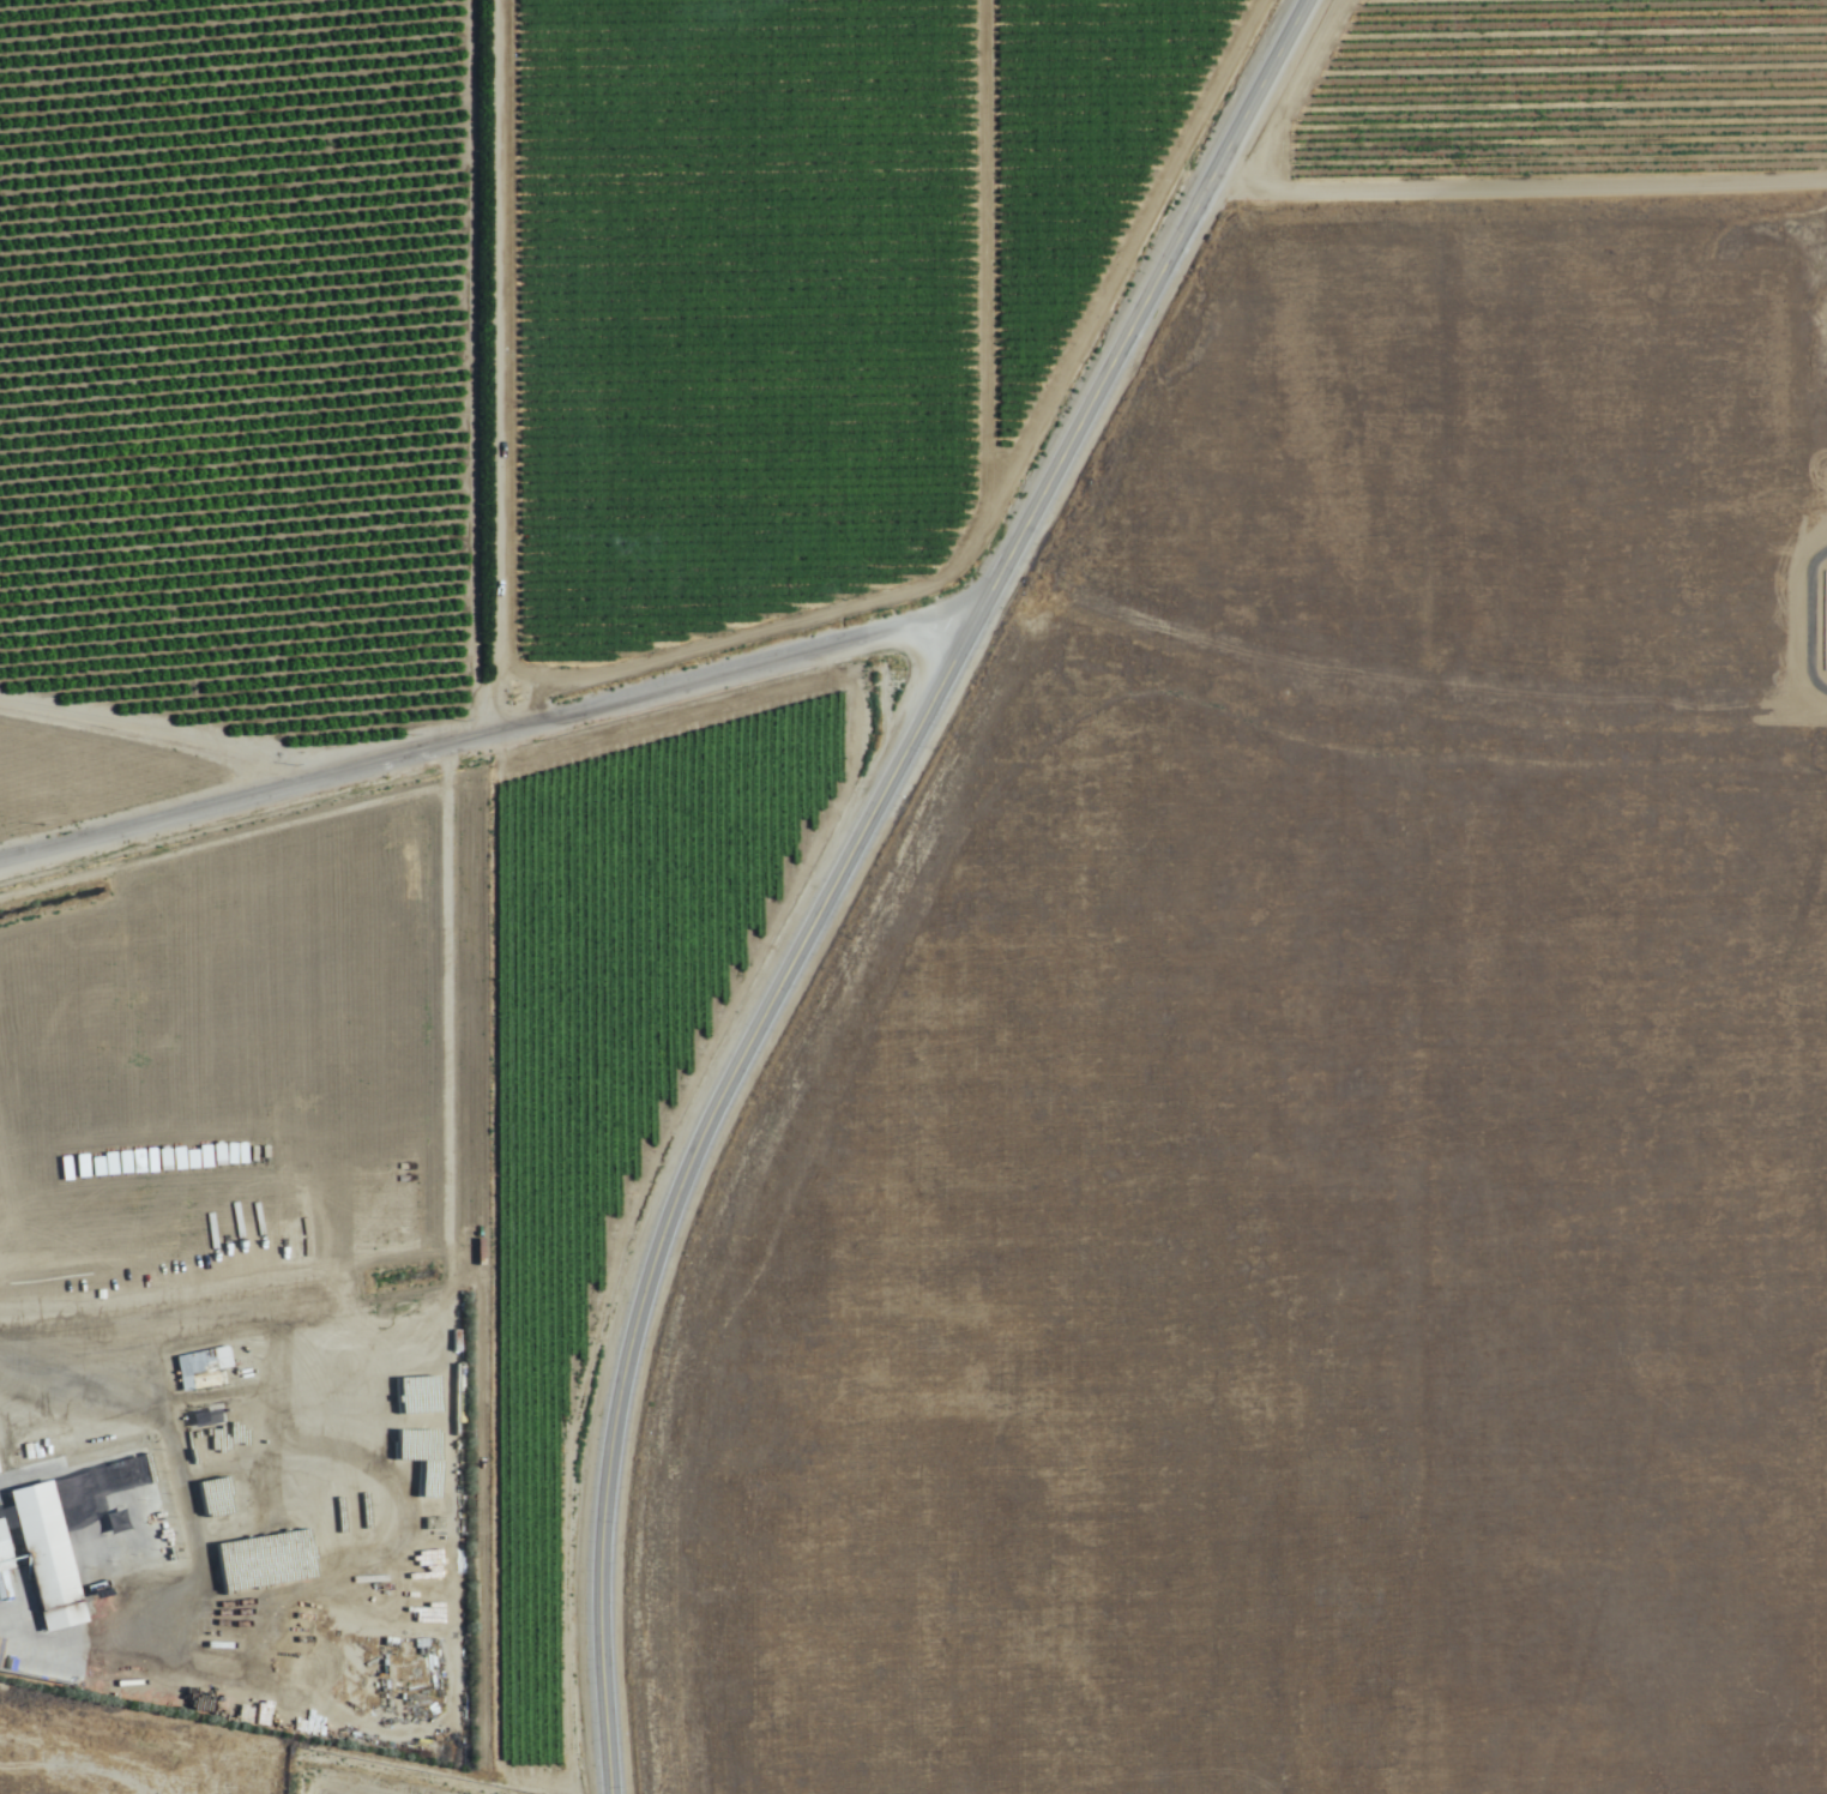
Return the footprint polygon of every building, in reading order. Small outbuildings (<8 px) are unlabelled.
[(175,1356),(180,1386),(232,1377),(227,1347),(175,1356)] [(13,1557),(0,1560),(0,1501),(103,1474),(122,1547),(18,1575),(13,1557)]
